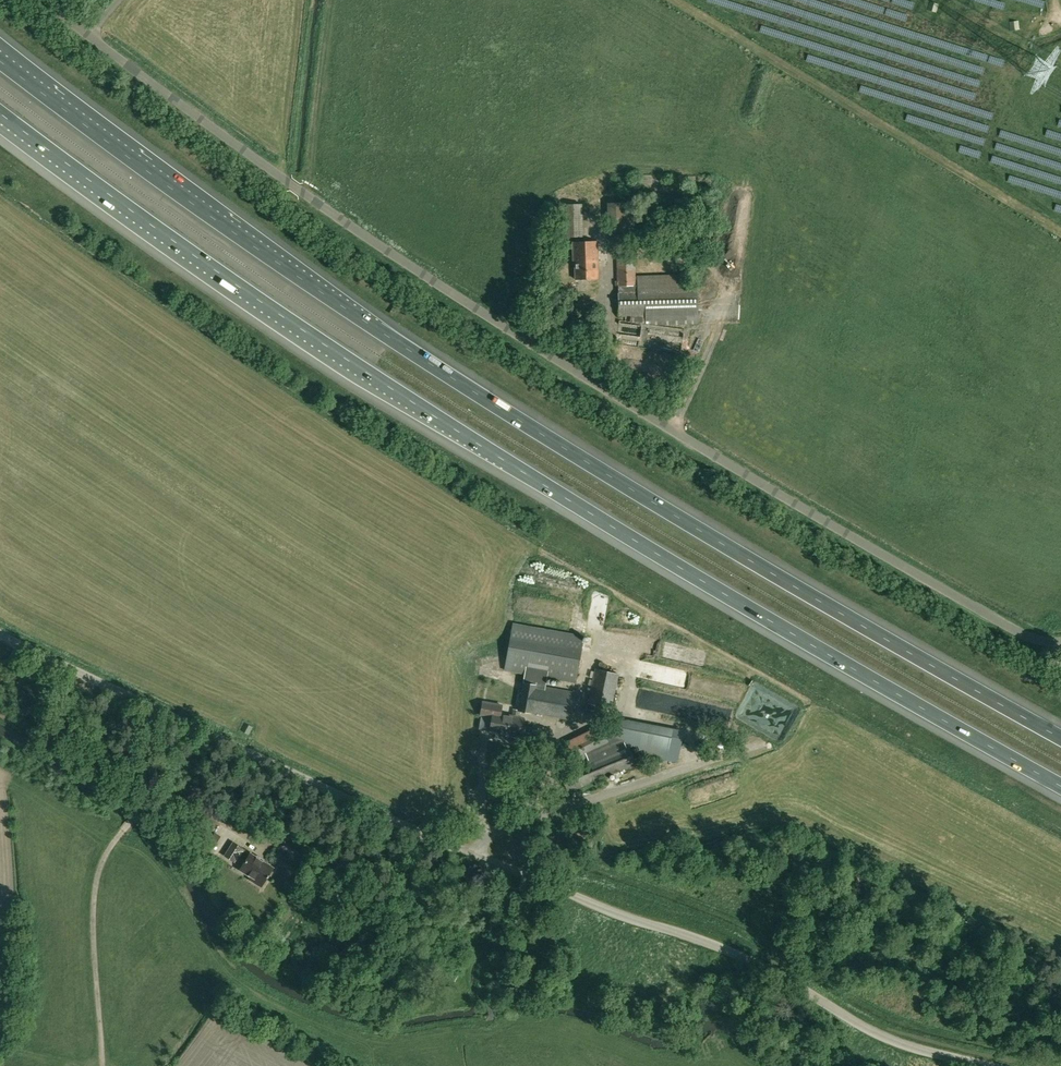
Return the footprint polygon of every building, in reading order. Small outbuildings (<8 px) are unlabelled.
[(1009,22),(1010,31),(1019,29),(1018,20),(1009,22)] [(596,242),(574,242),(574,250),(574,263),(575,263),(576,279),(578,279),(586,279),(595,279),(595,271),(596,271),(596,250),(596,242)] [(504,669),(510,670),(575,682),(582,639),(512,626),(504,669)] [(595,669),(591,685),(588,703),(611,708),(619,674),(595,669)] [(574,692),(523,683),(519,711),(533,713),(569,719),(574,692)] [(492,716),(493,714),(500,716),(502,705),(483,701),(481,714),(492,716)] [(502,716),(500,716),(493,714),(492,716),(489,733),(496,734),(495,738),(507,740),(508,736),(519,738),(520,736),(523,716),(519,715),(520,711),(513,710),(512,714),(503,712),(502,716)] [(245,723),(241,730),(248,735),(252,727),(245,723)] [(566,742),(575,762),(610,746),(601,726),(566,742)] [(635,763),(630,750),(629,748),(622,751),(620,745),(587,758),(589,763),(561,774),(563,778),(568,791),(635,763)] [(248,879),(262,888),(275,867),(250,852),(247,857),(242,853),(244,849),(233,842),(224,856),(234,862),(236,860),(243,864),(239,870),(249,877),(248,879)]
